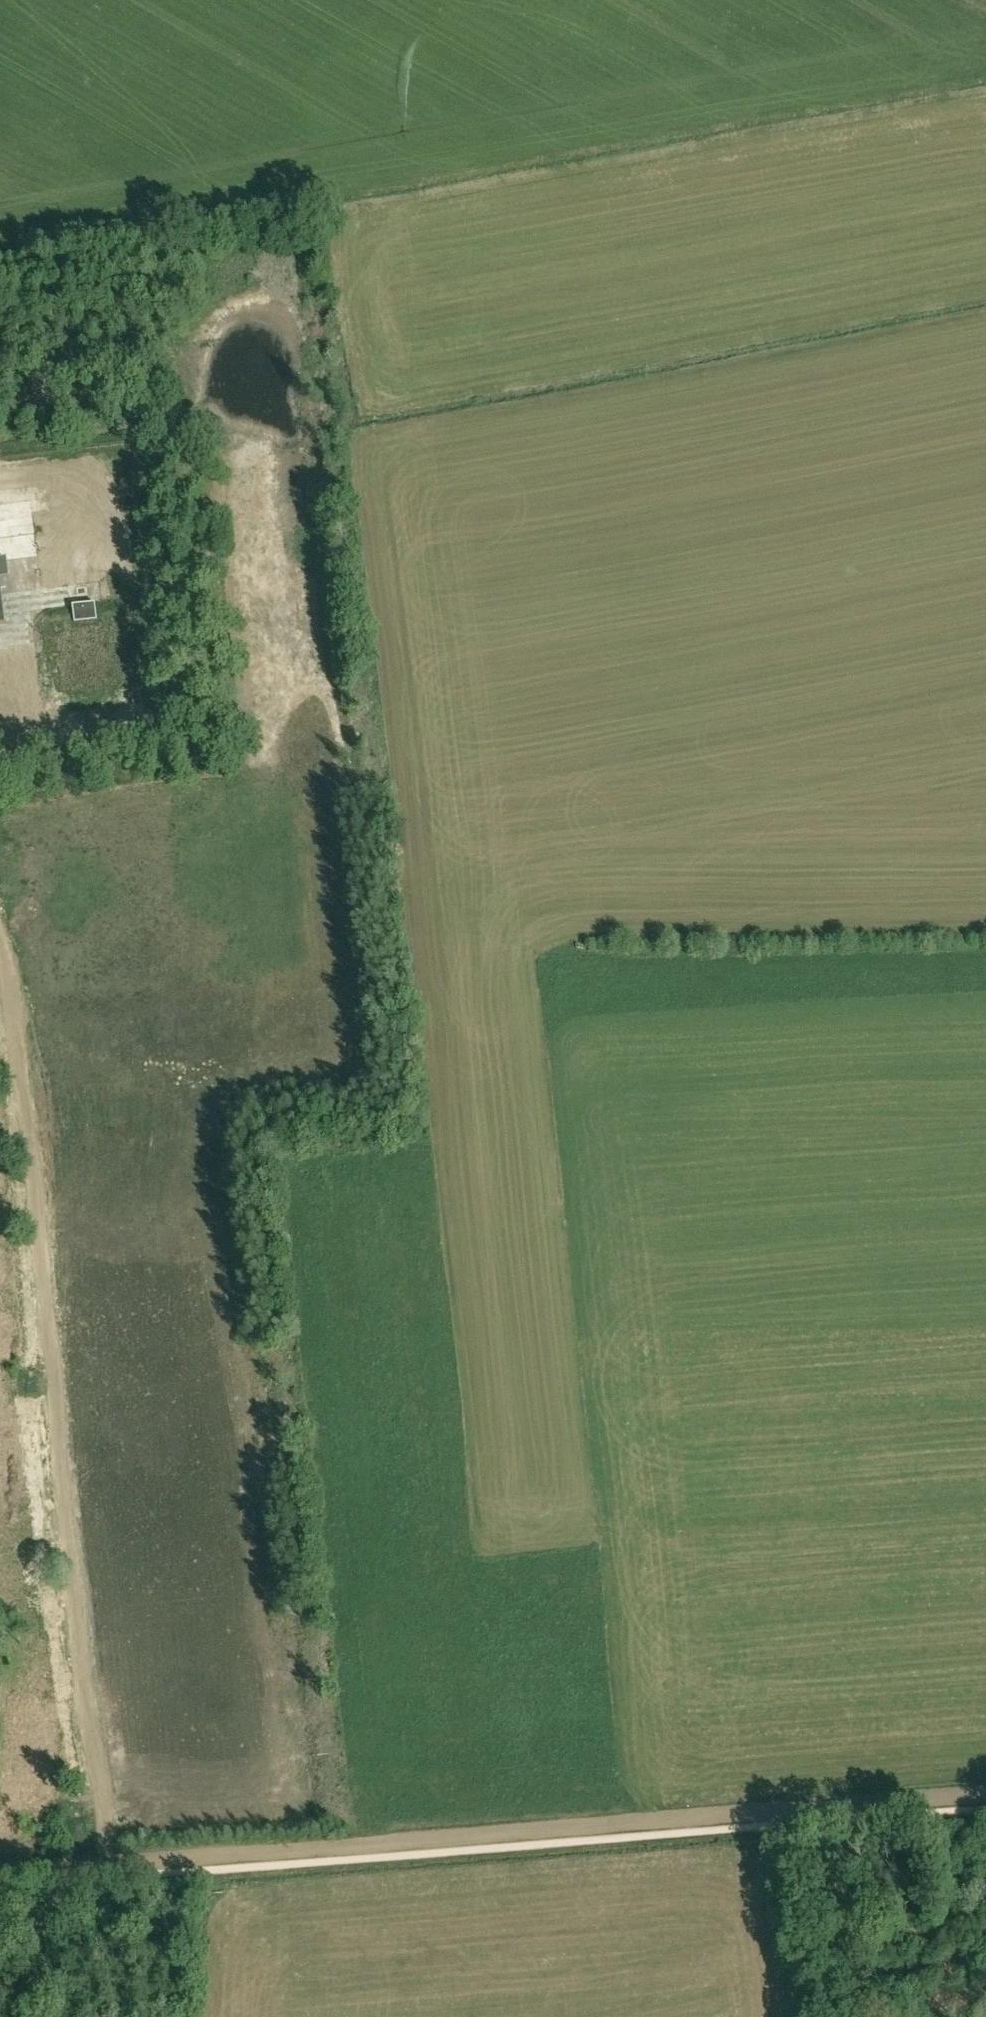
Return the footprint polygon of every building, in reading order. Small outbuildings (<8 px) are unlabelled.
[(10,580),(7,559),(0,560),(0,626),(6,625),(1,581),(10,580)] [(74,623),(97,620),(95,604),(72,606),(74,623)]
